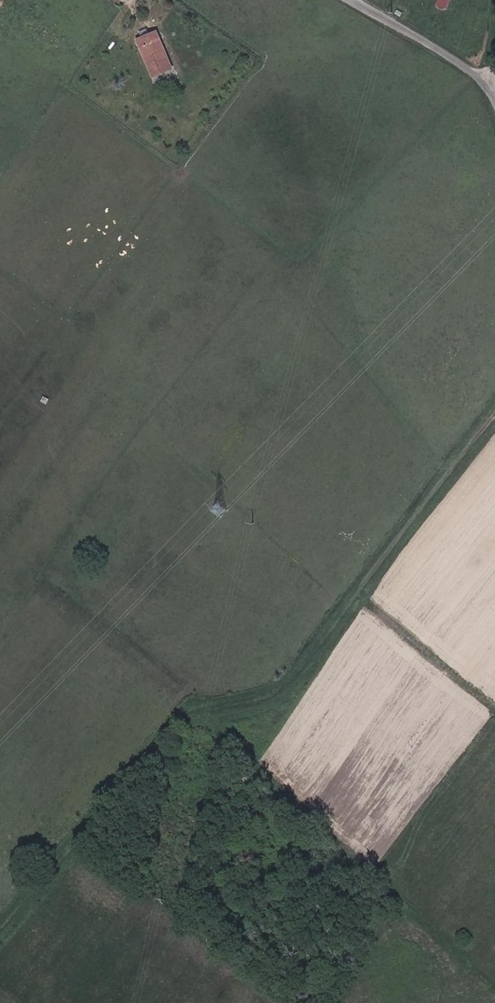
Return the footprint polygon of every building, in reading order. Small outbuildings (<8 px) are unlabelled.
[(154,77),(173,69),(154,28),(135,38),(154,77)]
